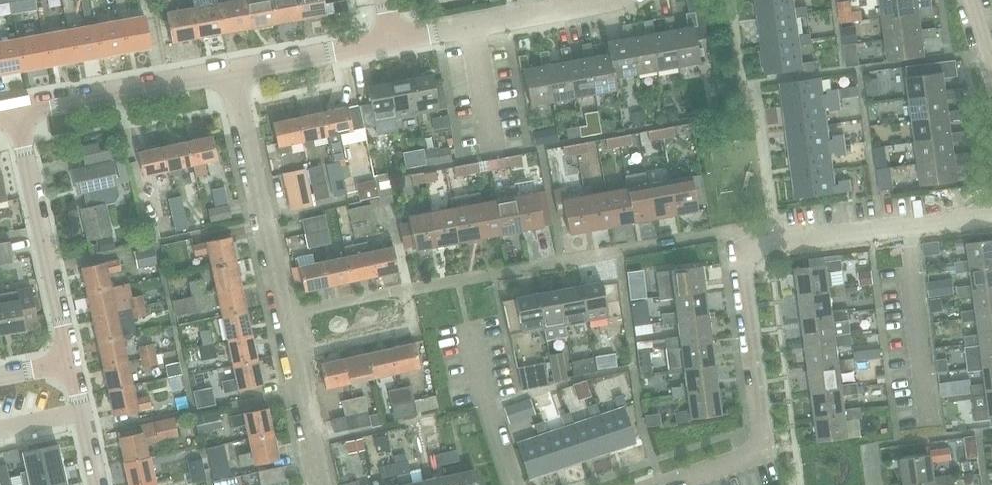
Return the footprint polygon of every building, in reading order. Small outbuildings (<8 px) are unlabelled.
[(85,20),(92,18),(88,0),(82,0),(85,20)] [(227,32),(250,28),(245,0),(235,0),(222,3),(227,32)] [(250,28),(275,23),(271,0),(245,0),(250,28)] [(275,23),(301,18),(298,0),(271,0),(275,23)] [(301,18),(327,13),(324,0),(298,0),(301,18)] [(334,2),(335,12),(348,10),(346,0),(344,0),(334,2)] [(677,29),(673,30),(679,65),(701,61),(697,40),(709,37),(702,0),(687,0),(690,12),(686,13),(689,27),(677,29)] [(760,17),(796,12),(797,17),(809,16),(808,6),(795,8),(795,0),(758,0),(760,17)] [(839,2),(842,23),(855,21),(853,12),(852,0),(851,0),(839,2)] [(884,18),(921,13),(920,8),(934,6),(933,0),(882,0),(884,18)] [(195,8),(200,37),(227,32),(222,3),(195,8)] [(884,18),(887,39),(924,34),(923,29),(921,17),(935,15),(934,6),(920,8),(921,13),(884,18)] [(173,42),(200,37),(195,8),(167,13),(173,42)] [(760,17),(763,43),(799,39),(800,45),(801,45),(813,43),(812,34),(799,35),(797,17),(796,12),(760,17)] [(651,33),(658,69),(679,65),(673,30),(677,29),(674,15),(665,17),(667,30),(656,33),(651,33)] [(146,16),(122,20),(129,50),(151,46),(146,16)] [(631,37),(637,73),(658,69),(651,33),(656,33),(653,19),(644,21),(646,34),(634,37),(634,36),(631,37)] [(122,20),(99,25),(107,54),(129,50),(122,20)] [(610,53),(611,53),(615,77),(637,73),(631,37),(634,36),(631,23),(622,25),(625,38),(608,41),(610,53)] [(99,25),(73,29),(81,58),(107,54),(99,25)] [(857,25),(842,28),(844,44),(859,42),(857,25)] [(887,39),(890,60),(926,56),(924,38),(937,37),(936,27),(923,29),(924,34),(887,39)] [(73,29),(48,34),(55,63),(81,58),(73,29)] [(48,34),(20,39),(25,68),(55,63),(48,34)] [(0,42),(0,73),(25,68),(20,39),(0,42)] [(803,69),(804,72),(816,71),(815,61),(803,63),(801,45),(800,45),(799,39),(763,43),(767,74),(803,69)] [(589,57),(595,93),(618,89),(616,78),(611,53),(610,53),(594,56),(592,42),(582,44),(585,58),(589,57)] [(857,43),(844,45),(847,67),(860,65),(857,43)] [(568,61),(574,97),(595,93),(589,57),(585,58),(573,60),(570,46),(561,48),(564,62),(568,61)] [(546,65),(553,100),(574,97),(568,61),(564,62),(552,64),(549,50),(539,52),(542,66),(546,65)] [(532,105),(553,100),(546,65),(542,66),(531,68),(528,54),(518,55),(521,70),(525,69),(532,105)] [(909,77),(912,99),(948,94),(947,90),(945,78),(959,76),(957,60),(908,66),(909,77)] [(413,77),(419,113),(440,109),(433,74),(413,77)] [(390,82),(396,117),(419,113),(413,77),(390,82)] [(781,83),(784,106),(839,98),(838,89),(822,91),(820,78),(781,83)] [(879,78),(865,80),(868,97),(881,95),(879,78)] [(375,121),(396,117),(390,82),(369,86),(375,121)] [(858,86),(841,88),(843,98),(860,96),(858,86)] [(912,99),(914,120),(951,116),(950,111),(948,99),(962,97),(961,88),(947,90),(948,94),(912,99)] [(784,106),(787,128),(827,123),(825,111),(840,109),(839,98),(784,106)] [(323,111),(328,136),(334,161),(346,158),(344,145),(367,140),(360,105),(349,107),(348,106),(323,111)] [(677,106),(665,108),(668,120),(679,118),(677,106)] [(914,120),(917,142),(953,137),(953,132),(951,120),(965,118),(964,109),(950,111),(951,116),(914,120)] [(642,110),(631,113),(633,124),(644,122),(642,110)] [(300,117),(305,141),(328,136),(323,111),(300,117)] [(274,123),(281,153),(290,151),(288,145),(305,141),(300,117),(274,123)] [(615,119),(600,122),(601,122),(602,133),(617,130),(615,119)] [(787,128),(790,151),(845,143),(844,134),(828,137),(827,123),(787,128)] [(588,125),(579,126),(579,127),(581,137),(590,135),(588,125)] [(661,128),(663,138),(675,135),(673,126),(661,128)] [(557,127),(545,130),(547,142),(559,140),(557,127)] [(651,140),(663,138),(661,128),(649,130),(651,140)] [(917,142),(920,163),(956,158),(956,154),(954,142),(968,140),(967,130),(953,132),(953,137),(917,142)] [(619,136),(621,146),(633,144),(631,133),(619,136)] [(188,140),(193,164),(194,164),(197,177),(208,174),(205,161),(219,158),(213,134),(188,140)] [(609,148),(621,146),(619,136),(607,138),(609,148)] [(164,145),(169,169),(193,164),(188,140),(164,145)] [(576,144),(578,154),(591,152),(589,141),(576,144)] [(88,166),(73,169),(79,193),(85,191),(87,199),(89,207),(82,208),(89,238),(113,233),(106,203),(100,204),(98,196),(96,189),(117,184),(112,160),(111,160),(111,159),(113,158),(111,148),(101,150),(99,143),(81,147),(85,164),(88,164),(88,166)] [(790,151),(793,174),(833,169),(831,156),(847,154),(846,152),(845,144),(845,143),(790,151)] [(853,143),(845,144),(846,152),(854,151),(853,143)] [(564,146),(566,156),(578,154),(576,144),(564,146)] [(144,175),(169,169),(164,145),(139,151),(144,175)] [(425,152),(428,164),(452,160),(450,147),(425,152)] [(969,152),(956,154),(956,158),(920,163),(923,184),(959,179),(957,163),(971,161),(969,152)] [(509,156),(511,166),(524,163),(522,154),(509,156)] [(499,168),(511,166),(509,156),(497,158),(499,168)] [(328,163),(331,180),(344,177),(341,160),(328,163)] [(466,164),(468,174),(481,171),(479,162),(466,164)] [(330,197),(323,164),(308,167),(316,200),(330,197)] [(457,176),(468,174),(466,164),(455,166),(457,176)] [(895,188),(892,167),(878,168),(881,190),(895,188)] [(424,171),(426,182),(439,180),(437,169),(424,171)] [(835,182),(833,169),(793,174),(797,197),(852,190),(850,180),(835,182)] [(284,173),(292,210),(314,205),(310,184),(300,186),(297,170),(284,173)] [(412,174),(414,184),(426,182),(424,171),(412,174)] [(702,173),(692,175),(692,176),(696,192),(698,204),(707,202),(702,173)] [(8,200),(3,174),(0,175),(0,202),(8,200)] [(671,180),(677,213),(699,210),(698,204),(696,192),(692,176),(671,180)] [(331,180),(335,196),(348,193),(344,177),(331,180)] [(376,180),(357,184),(360,200),(379,195),(378,189),(376,180)] [(649,183),(656,217),(677,213),(671,180),(649,183)] [(628,187),(635,221),(656,217),(649,183),(628,187)] [(225,185),(212,189),(216,205),(229,202),(225,185)] [(495,199),(501,234),(523,230),(517,196),(517,195),(516,195),(514,186),(505,188),(507,197),(495,199)] [(381,189),(378,189),(379,195),(380,196),(392,193),(391,187),(381,190),(381,189)] [(607,191),(614,225),(635,221),(628,187),(607,191)] [(554,189),(559,214),(567,213),(570,233),(592,229),(586,195),(565,199),(563,188),(554,189)] [(517,196),(523,230),(544,226),(538,191),(517,195),(517,196)] [(586,195),(592,229),(614,225),(607,191),(586,195)] [(472,193),(480,237),(501,234),(495,199),(483,202),(481,192),(472,193)] [(380,196),(379,197),(381,205),(394,202),(392,193),(380,196)] [(452,207),(459,241),(480,237),(472,193),(451,197),(452,207)] [(169,198),(176,231),(189,228),(182,195),(169,198)] [(349,209),(352,223),(375,218),(372,203),(349,209)] [(229,204),(209,209),(212,221),(232,217),(229,204)] [(431,211),(438,245),(459,241),(452,207),(431,211)] [(401,223),(405,247),(416,245),(416,249),(438,245),(431,211),(410,215),(411,221),(401,223)] [(303,219),(306,233),(329,228),(326,214),(303,219)] [(355,238),(378,232),(375,218),(352,223),(355,238)] [(158,225),(145,228),(148,241),(160,238),(158,225)] [(309,247),(332,243),(329,228),(306,233),(309,247)] [(193,244),(195,255),(209,252),(212,266),(237,260),(231,236),(193,244)] [(113,237),(99,240),(101,251),(116,248),(113,237)] [(14,260),(10,240),(0,242),(0,263),(14,260)] [(956,262),(957,273),(972,271),(972,268),(991,265),(991,240),(969,243),(971,260),(956,262)] [(940,241),(924,243),(925,256),(942,254),(940,241)] [(370,250),(376,274),(398,269),(393,246),(370,250)] [(153,247),(135,251),(138,268),(157,264),(153,247)] [(370,250),(347,256),(352,279),(376,274),(370,250)] [(897,251),(882,253),(883,263),(898,261),(897,251)] [(323,261),(328,284),(352,279),(347,256),(347,255),(323,261)] [(82,267),(88,291),(113,286),(110,273),(122,270),(119,258),(82,267)] [(798,268),(801,293),(832,289),(832,285),(830,272),(844,270),(842,259),(827,261),(828,264),(798,268)] [(212,266),(217,290),(242,285),(237,260),(212,266)] [(328,284),(323,261),(300,266),(303,281),(305,289),(328,284)] [(660,300),(675,298),(674,294),(706,290),(702,265),(672,269),(674,287),(659,289),(660,300)] [(975,296),(974,292),(991,290),(991,265),(972,268),(972,271),(974,284),(959,286),(960,298),(975,296)] [(300,266),(292,267),(295,282),(303,281),(300,266)] [(872,270),(859,272),(860,286),(874,284),(872,270)] [(190,282),(193,296),(204,293),(201,279),(190,282)] [(942,280),(929,282),(931,297),(944,296),(955,294),(953,279),(942,280)] [(581,285),(587,320),(609,316),(607,306),(603,286),(602,281),(581,285)] [(93,316),(118,310),(131,308),(153,302),(151,293),(144,295),(144,294),(133,296),(130,282),(113,286),(88,291),(93,316)] [(801,293),(804,319),(835,315),(835,310),(833,297),(847,295),(846,284),(832,285),(832,289),(801,293)] [(217,290),(222,315),(247,309),(242,285),(217,290)] [(559,289),(566,324),(587,320),(581,285),(559,289)] [(611,285),(603,286),(607,306),(615,305),(611,285)] [(874,286),(866,287),(867,298),(875,297),(874,286)] [(538,293),(545,328),(566,324),(559,289),(538,293)] [(662,313),(662,314),(664,324),(678,322),(678,319),(709,315),(706,290),(674,294),(675,298),(677,311),(662,313)] [(978,320),(978,316),(991,315),(991,290),(974,292),(975,296),(977,309),(962,311),(964,322),(978,320)] [(204,293),(193,296),(196,310),(208,308),(204,293)] [(511,335),(523,332),(545,328),(538,293),(517,297),(517,298),(504,300),(511,335)] [(174,300),(173,300),(176,315),(177,315),(178,314),(196,310),(193,296),(190,296),(175,300),(174,300)] [(943,298),(931,299),(933,314),(945,312),(943,298)] [(0,303),(0,332),(0,334),(26,329),(26,326),(38,324),(34,299),(21,301),(21,299),(0,303)] [(133,318),(157,312),(155,303),(153,304),(153,302),(131,308),(133,318)] [(644,324),(642,308),(633,309),(635,325),(644,324)] [(804,319),(807,342),(838,338),(838,335),(836,321),(851,320),(849,308),(835,310),(835,315),(804,319)] [(222,315),(228,339),(253,334),(247,309),(222,315)] [(93,316),(99,341),(124,336),(118,310),(93,316)] [(678,322),(680,336),(652,340),(653,347),(667,346),(667,349),(683,347),(682,344),(712,340),(709,315),(678,319),(678,322)] [(967,347),(981,345),(981,340),(991,339),(991,315),(978,316),(978,320),(980,334),(965,336),(967,347)] [(200,331),(203,344),(215,342),(212,328),(200,331)] [(807,342),(811,367),(842,363),(841,359),(839,346),(854,344),(853,337),(853,336),(852,333),(838,335),(838,338),(807,342)] [(228,339),(233,364),(258,358),(253,334),(228,339)] [(99,341),(104,366),(130,360),(124,336),(99,341)] [(967,347),(969,360),(970,371),(985,369),(984,366),(991,365),(991,339),(981,340),(981,345),(967,347)] [(652,340),(644,341),(645,348),(653,347),(652,340)] [(670,373),(684,372),(684,368),(715,364),(712,340),(682,344),(683,347),(667,349),(670,373)] [(218,357),(215,342),(203,344),(207,359),(218,357)] [(391,347),(397,372),(420,367),(415,342),(391,347)] [(139,347),(142,358),(157,354),(155,343),(139,347)] [(368,352),(373,377),(397,372),(391,347),(368,352)] [(881,348),(867,350),(868,360),(882,358),(881,348)] [(345,357),(350,382),(373,377),(368,352),(345,357)] [(555,380),(568,378),(562,352),(549,355),(555,380)] [(159,363),(157,354),(142,358),(144,367),(159,363)] [(610,354),(598,357),(600,368),(612,366),(610,354)] [(327,387),(350,382),(345,357),(321,362),(327,387)] [(811,367),(814,392),(845,388),(844,384),(842,370),(857,369),(855,357),(841,359),(842,363),(811,367)] [(264,384),(258,358),(233,364),(236,378),(222,381),(225,392),(264,384)] [(596,371),(594,358),(573,362),(575,375),(596,371)] [(948,359),(938,360),(940,372),(949,371),(948,359)] [(104,366),(110,390),(135,384),(130,360),(104,366)] [(532,364),(519,367),(523,389),(537,387),(532,364)] [(672,387),(673,395),(718,389),(715,364),(684,368),(684,372),(686,385),(672,387)] [(652,365),(641,366),(642,373),(653,372),(652,365)] [(988,394),(988,391),(991,390),(991,365),(984,366),(985,369),(986,383),(972,385),(973,393),(973,396),(988,394)] [(886,371),(878,372),(879,383),(887,383),(886,371)] [(623,372),(610,376),(614,389),(627,385),(623,372)] [(179,376),(170,378),(172,386),(185,383),(183,375),(179,376)] [(586,380),(574,384),(578,400),(591,396),(586,380)] [(814,392),(817,416),(847,412),(848,412),(847,409),(846,395),(860,393),(859,382),(844,384),(845,388),(814,392)] [(949,382),(941,383),(942,396),(951,395),(949,382)] [(138,397),(135,384),(110,390),(115,415),(152,407),(150,394),(138,397)] [(389,390),(392,404),(415,400),(411,385),(389,390)] [(199,407),(216,403),(212,386),(195,390),(199,407)] [(675,412),(677,422),(695,420),(694,417),(722,414),(718,389),(673,395),(673,400),(688,398),(689,410),(675,412)] [(977,420),(991,418),(991,417),(991,416),(991,415),(991,390),(988,391),(988,394),(990,407),(975,409),(977,420)] [(601,413),(598,414),(612,450),(636,441),(625,410),(629,409),(624,393),(614,397),(618,407),(601,413)] [(973,393),(948,396),(949,402),(974,399),(973,396),(973,393)] [(343,400),(346,415),(368,410),(365,395),(343,400)] [(536,415),(531,399),(505,408),(511,424),(536,415)] [(418,414),(415,400),(392,404),(395,419),(418,414)] [(571,424),(583,459),(612,450),(598,414),(601,413),(597,402),(588,406),(591,416),(575,422),(571,424)] [(861,407),(847,409),(848,412),(847,412),(817,416),(820,441),(850,437),(848,419),(863,417),(861,407)] [(246,424),(249,438),(274,432),(268,408),(244,413),(244,414),(231,416),(233,427),(246,424)] [(368,410),(346,415),(349,429),(371,424),(369,415),(368,410)] [(220,411),(196,416),(199,432),(223,427),(220,411)] [(473,411),(466,412),(468,422),(475,420),(473,411)] [(545,432),(557,468),(583,459),(571,424),(575,422),(571,411),(561,414),(565,425),(548,431),(545,432)] [(380,413),(369,415),(371,424),(372,426),(383,424),(380,413)] [(660,413),(646,415),(648,426),(662,424),(660,413)] [(120,436),(126,462),(150,456),(147,443),(178,436),(175,419),(156,423),(157,428),(120,436)] [(539,435),(518,442),(530,477),(557,468),(545,432),(548,431),(544,420),(535,423),(539,435)] [(279,458),(274,432),(249,438),(252,452),(239,454),(241,466),(254,463),(279,458)] [(386,435),(374,437),(377,453),(390,450),(386,435)] [(362,439),(350,442),(352,451),(364,449),(362,439)] [(57,446),(24,453),(24,454),(25,455),(28,471),(61,464),(57,446)] [(978,446),(966,448),(968,458),(980,457),(978,446)] [(903,458),(906,484),(938,481),(937,476),(935,461),(952,459),(951,448),(933,451),(933,454),(903,458)] [(444,452),(447,462),(459,460),(457,449),(444,452)] [(399,484),(425,484),(424,480),(422,468),(411,471),(407,451),(394,454),(396,462),(394,462),(397,474),(399,484)] [(432,465),(447,462),(444,452),(430,455),(432,465)] [(131,484),(132,484),(156,480),(150,456),(126,462),(131,484)] [(194,461),(188,462),(193,481),(199,480),(206,478),(205,474),(205,471),(204,467),(203,465),(203,464),(203,462),(202,460),(202,459),(194,461)] [(228,462),(211,466),(214,479),(231,475),(228,462)] [(383,477),(397,474),(394,462),(380,466),(383,477)] [(0,464),(0,477),(9,475),(6,463),(0,464)] [(21,473),(21,474),(23,484),(59,484),(66,483),(62,466),(62,465),(61,464),(28,471),(21,473)] [(284,465),(259,471),(262,484),(264,484),(287,480),(284,465)] [(452,484),(477,484),(474,469),(449,474),(452,484)] [(215,484),(243,484),(241,474),(214,480),(215,484)] [(425,484),(452,484),(449,474),(424,480),(425,484)] [(906,484),(956,484),(955,474),(937,476),(938,481),(906,484)] [(0,477),(0,480),(1,484),(11,484),(9,475),(0,477)]
